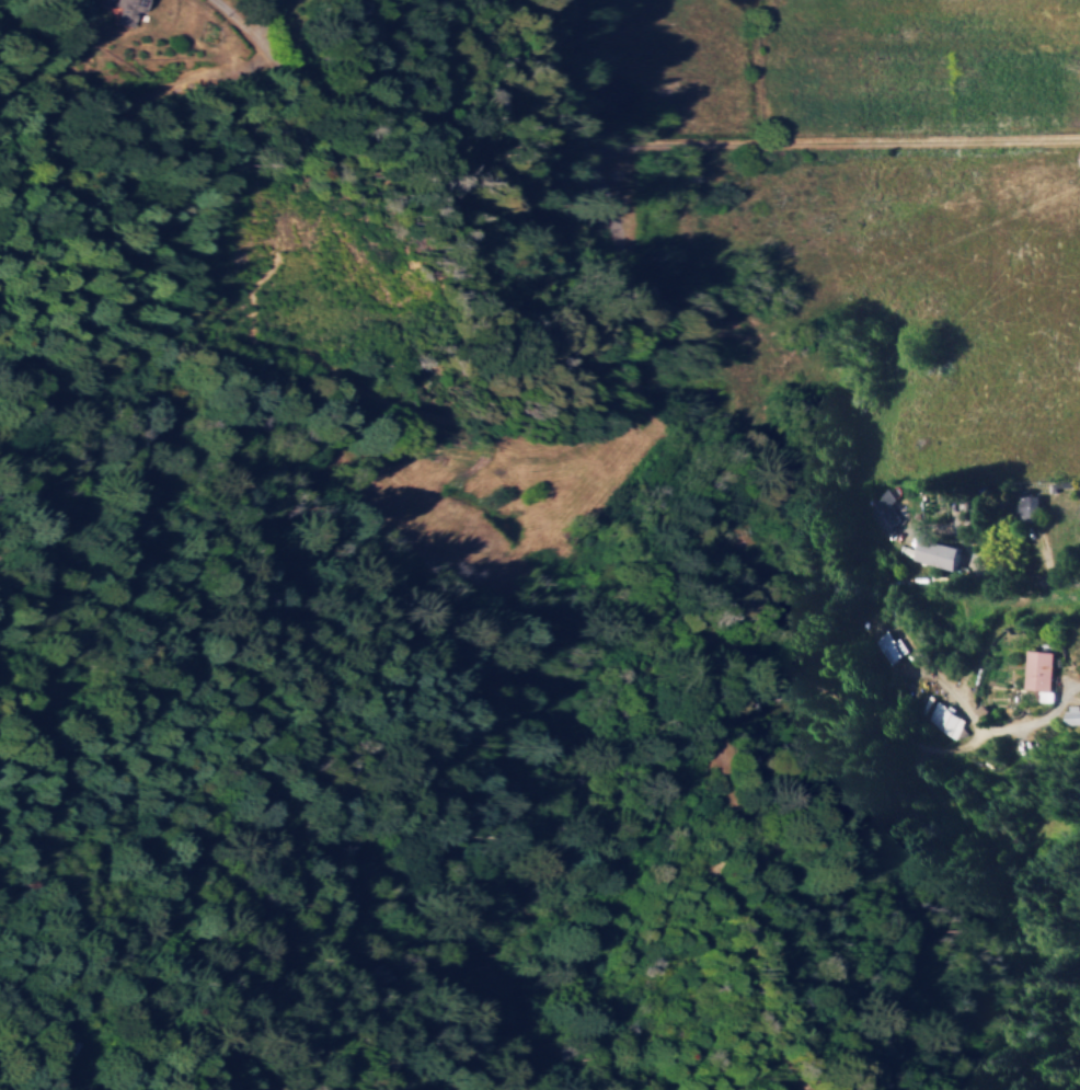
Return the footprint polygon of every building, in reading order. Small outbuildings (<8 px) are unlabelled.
[(143,0),(112,0),(124,3),(119,22),(129,25),(133,10),(140,12),(143,0)] [(1020,496),(1020,518),(1040,518),(1039,495),(1020,496)] [(951,569),(957,548),(916,538),(911,559),(951,569)] [(905,650),(896,636),(890,640),(883,629),(867,640),(883,664),(905,650)] [(1025,689),(1051,691),(1053,651),(1027,649),(1025,689)] [(964,718),(953,713),(956,708),(926,695),(916,717),(957,735),(964,718)] [(1067,706),(1067,723),(1079,723),(1079,706),(1067,706)]
